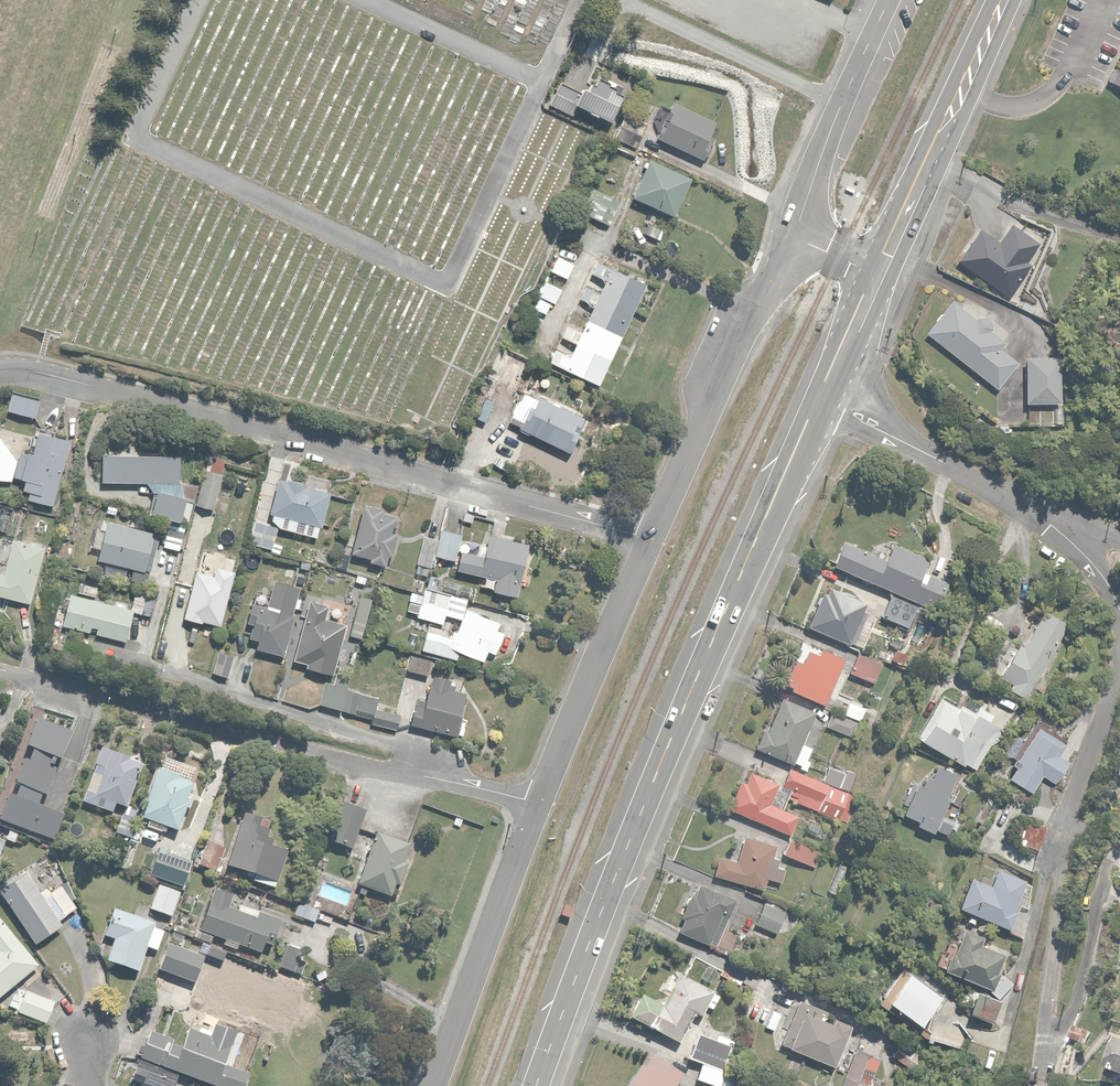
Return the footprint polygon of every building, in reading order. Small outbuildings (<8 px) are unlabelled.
[(558,82),(547,105),(573,117),(577,109),(608,124),(625,88),(607,79),(605,83),(595,78),(593,84),(591,82),(586,91),(581,88),(579,92),(558,82)] [(660,127),(655,137),(701,159),(717,124),(672,102),(664,118),(668,120),(664,129),(660,127)] [(646,125),(623,115),(612,138),(635,148),(646,125)] [(690,179),(648,160),(631,197),(636,200),(633,207),(647,213),(650,208),(672,218),(690,179)] [(592,189),(588,197),(580,193),(574,205),(581,209),(581,211),(608,225),(619,203),(592,189)] [(656,252),(664,230),(647,224),(646,225),(644,231),(640,230),(635,245),(656,252)] [(998,243),(980,230),(957,262),(1008,296),(1030,264),(1027,262),(1039,245),(1010,225),(998,243)] [(599,387),(646,284),(595,261),(589,275),(604,282),(599,293),(584,286),(578,299),(592,305),(580,329),(565,323),(559,336),(574,343),(568,356),(554,350),(547,363),(599,387)] [(954,299),(927,334),(998,390),(1018,364),(1001,350),(1007,343),(991,330),(996,324),(982,313),(978,318),(954,299)] [(1062,356),(1025,356),(1026,404),(1062,403),(1062,356)] [(522,422),(519,428),(568,452),(585,418),(539,395),(537,399),(524,392),(509,421),(501,417),(497,426),(511,434),(518,421),(522,422)] [(12,394),(7,411),(37,419),(41,401),(12,394)] [(1029,408),(1029,425),(1061,424),(1060,408),(1029,408)] [(69,441),(50,436),(51,433),(33,428),(20,480),(24,481),(21,491),(29,493),(27,499),(54,505),(69,441)] [(0,438),(0,481),(13,483),(19,462),(3,438),(0,438)] [(219,473),(223,460),(209,456),(196,504),(215,509),(224,475),(219,473)] [(101,484),(146,484),(155,495),(150,515),(187,524),(198,484),(179,484),(179,457),(101,457),(101,484)] [(275,525),(319,538),(331,480),(306,473),(303,482),(287,479),(287,480),(278,478),(270,514),(277,515),(275,525)] [(0,504),(0,532),(17,536),(23,509),(0,504)] [(369,511),(362,509),(351,554),(370,558),(369,562),(389,567),(401,518),(381,513),(382,511),(369,508),(369,511)] [(160,535),(107,521),(97,561),(151,574),(160,535)] [(186,525),(168,521),(162,547),(180,551),(186,525)] [(278,529),(254,522),(248,544),(273,550),(278,529)] [(454,562),(460,534),(442,530),(439,540),(423,536),(417,564),(415,573),(426,575),(428,568),(432,568),(434,557),(454,562)] [(461,552),(456,570),(494,580),(491,591),(514,597),(528,544),(489,534),(486,546),(477,543),(474,555),(461,552)] [(10,545),(0,542),(0,597),(29,605),(46,547),(12,538),(10,545)] [(843,544),(834,566),(938,609),(949,583),(922,572),(927,559),(892,545),(885,561),(843,544)] [(214,575),(195,570),(183,618),(202,623),(202,621),(222,626),(236,569),(216,565),(214,575)] [(84,584),(82,593),(96,597),(98,588),(84,584)] [(443,624),(450,594),(426,588),(422,604),(409,600),(406,611),(417,614),(416,618),(443,624)] [(823,591),(808,626),(861,649),(875,617),(866,612),(869,605),(829,588),(827,593),(823,591)] [(68,593),(60,625),(125,642),(133,610),(68,593)] [(924,609),(890,594),(881,615),(915,630),(924,609)] [(371,598),(359,595),(349,636),(362,639),(371,598)] [(327,605),(309,600),(292,660),(304,663),(303,668),(330,675),(344,624),(323,618),(327,605)] [(289,613),(290,605),(275,601),(273,609),(252,604),(247,624),(252,625),(249,639),(257,641),(255,649),(285,656),(295,614),(289,613)] [(449,636),(426,630),(421,650),(457,660),(458,654),(482,663),(488,651),(495,654),(504,633),(500,632),(503,624),(466,608),(456,631),(452,629),(449,636)] [(1059,678),(1044,669),(1068,625),(1043,611),(1024,647),(1018,643),(1000,678),(1011,684),(1008,691),(1027,701),(1034,688),(1049,697),(1059,678)] [(53,641),(51,649),(68,654),(70,645),(53,641)] [(802,664),(794,660),(783,683),(791,687),(789,690),(824,706),(845,660),(821,649),(819,655),(808,650),(802,664)] [(230,653),(218,650),(212,673),(224,676),(230,653)] [(884,663),(859,652),(850,672),(875,683),(884,663)] [(411,656),(407,670),(430,675),(434,661),(411,656)] [(333,685),(325,683),(319,705),(340,710),(350,676),(337,672),(333,685)] [(414,704),(409,724),(463,737),(468,719),(459,717),(465,693),(454,690),(455,686),(449,684),(450,680),(433,676),(432,683),(429,682),(423,706),(414,704)] [(399,715),(374,708),(377,698),(348,690),(342,711),(371,720),(370,724),(391,730),(392,727),(396,728),(399,715)] [(940,694),(916,738),(982,775),(1007,731),(989,721),(992,715),(976,706),(972,712),(940,694)] [(762,730),(754,748),(805,769),(814,747),(801,742),(814,711),(782,698),(768,732),(762,730)] [(843,716),(854,721),(861,706),(850,701),(843,716)] [(854,721),(843,716),(833,711),(826,725),(847,736),(854,721)] [(33,720),(22,748),(29,751),(26,757),(16,753),(0,792),(0,827),(8,830),(4,840),(13,844),(16,835),(48,848),(62,814),(40,806),(69,734),(33,720)] [(1066,745),(1037,727),(1006,778),(1032,795),(1043,777),(1054,784),(1069,760),(1060,755),(1066,745)] [(140,763),(101,749),(81,803),(111,814),(114,806),(123,809),(140,763)] [(202,777),(160,761),(138,818),(180,834),(202,777)] [(922,785),(916,783),(903,814),(918,820),(915,828),(932,835),(934,830),(950,837),(957,821),(943,816),(949,801),(953,803),(957,794),(951,792),(955,782),(945,778),(948,770),(937,765),(932,778),(926,776),(922,785)] [(829,766),(823,781),(790,767),(782,785),(790,789),(786,799),(840,822),(853,793),(849,792),(857,774),(847,770),(845,773),(829,766)] [(745,783),(740,780),(728,809),(789,835),(797,816),(772,805),(775,798),(773,797),(778,783),(750,771),(745,783)] [(366,811),(340,801),(325,839),(351,849),(366,811)] [(139,809),(127,804),(123,815),(121,814),(111,837),(128,844),(138,820),(135,819),(139,809)] [(271,823),(244,813),(225,867),(251,876),(250,881),(271,888),(284,851),(271,847),(273,840),(266,838),(271,823)] [(1043,824),(1019,820),(1015,845),(1039,849),(1043,824)] [(814,827),(809,824),(805,833),(824,842),(829,830),(816,824),(814,827)] [(396,884),(400,885),(414,847),(374,832),(355,884),(391,898),(396,884)] [(717,855),(712,875),(763,890),(766,879),(779,883),(785,863),(771,859),(775,845),(744,837),(737,861),(717,855)] [(813,846),(790,837),(783,853),(815,867),(819,859),(809,855),(813,846)] [(225,850),(205,843),(198,864),(218,871),(225,850)] [(161,846),(149,876),(182,888),(193,859),(161,846)] [(852,866),(842,861),(828,891),(837,896),(852,866)] [(971,877),(970,878),(958,908),(1011,930),(1021,906),(1025,908),(1035,885),(998,870),(991,886),(971,877)] [(0,889),(0,897),(33,946),(62,927),(59,923),(77,911),(61,887),(50,895),(46,889),(39,894),(24,873),(0,889)] [(355,890),(324,878),(313,908),(344,919),(355,890)] [(682,919),(677,931),(716,946),(735,899),(699,884),(695,893),(691,892),(680,918),(682,919)] [(180,893),(157,885),(149,908),(171,916),(180,893)] [(234,896),(213,889),(200,931),(194,929),(190,940),(211,947),(214,939),(225,943),(222,950),(237,954),(239,949),(272,959),(285,920),(232,903),(234,896)] [(298,903),(293,914),(311,922),(315,911),(298,903)] [(763,906),(754,922),(775,933),(784,917),(763,906)] [(164,929),(114,909),(103,937),(113,941),(105,961),(136,973),(146,948),(155,951),(164,929)] [(37,968),(0,921),(0,998),(37,968)] [(941,971),(943,972),(990,990),(989,992),(998,999),(1013,982),(1002,974),(1008,952),(985,943),(987,938),(964,928),(959,939),(950,935),(943,950),(940,949),(934,965),(942,969),(941,971)] [(167,945),(158,971),(193,983),(202,958),(167,945)] [(303,952),(288,946),(280,968),(296,973),(303,952)] [(716,994),(679,974),(662,1007),(641,996),(629,1018),(677,1043),(690,1016),(702,1022),(716,994)] [(887,1002),(921,1026),(933,1010),(939,1014),(946,1005),(943,1002),(906,975),(887,1002)] [(770,987),(764,998),(781,1008),(788,997),(770,987)] [(18,1011),(15,1018),(44,1028),(54,1001),(26,990),(23,997),(11,993),(6,1006),(18,1011)] [(969,993),(962,1013),(991,1022),(998,1003),(969,993)] [(828,1011),(800,999),(781,1044),(836,1067),(854,1025),(835,1017),(833,1021),(825,1018),(828,1011)] [(1074,1023),(1067,1037),(1084,1045),(1091,1031),(1074,1023)] [(139,1057),(213,1085),(241,1085),(245,1076),(228,1069),(241,1036),(213,1026),(208,1038),(187,1030),(181,1047),(174,1044),(175,1040),(150,1031),(139,1057)] [(715,1041),(697,1034),(688,1061),(699,1065),(693,1082),(706,1085),(731,1085),(745,1045),(717,1036),(715,1041)] [(1119,1078),(1119,1041),(1114,1039),(1104,1074),(1119,1078)] [(857,1046),(840,1085),(870,1085),(882,1057),(857,1046)] [(137,1066),(129,1085),(172,1085),(174,1081),(137,1066)] [(626,1085),(662,1085),(638,1069),(626,1085)]
